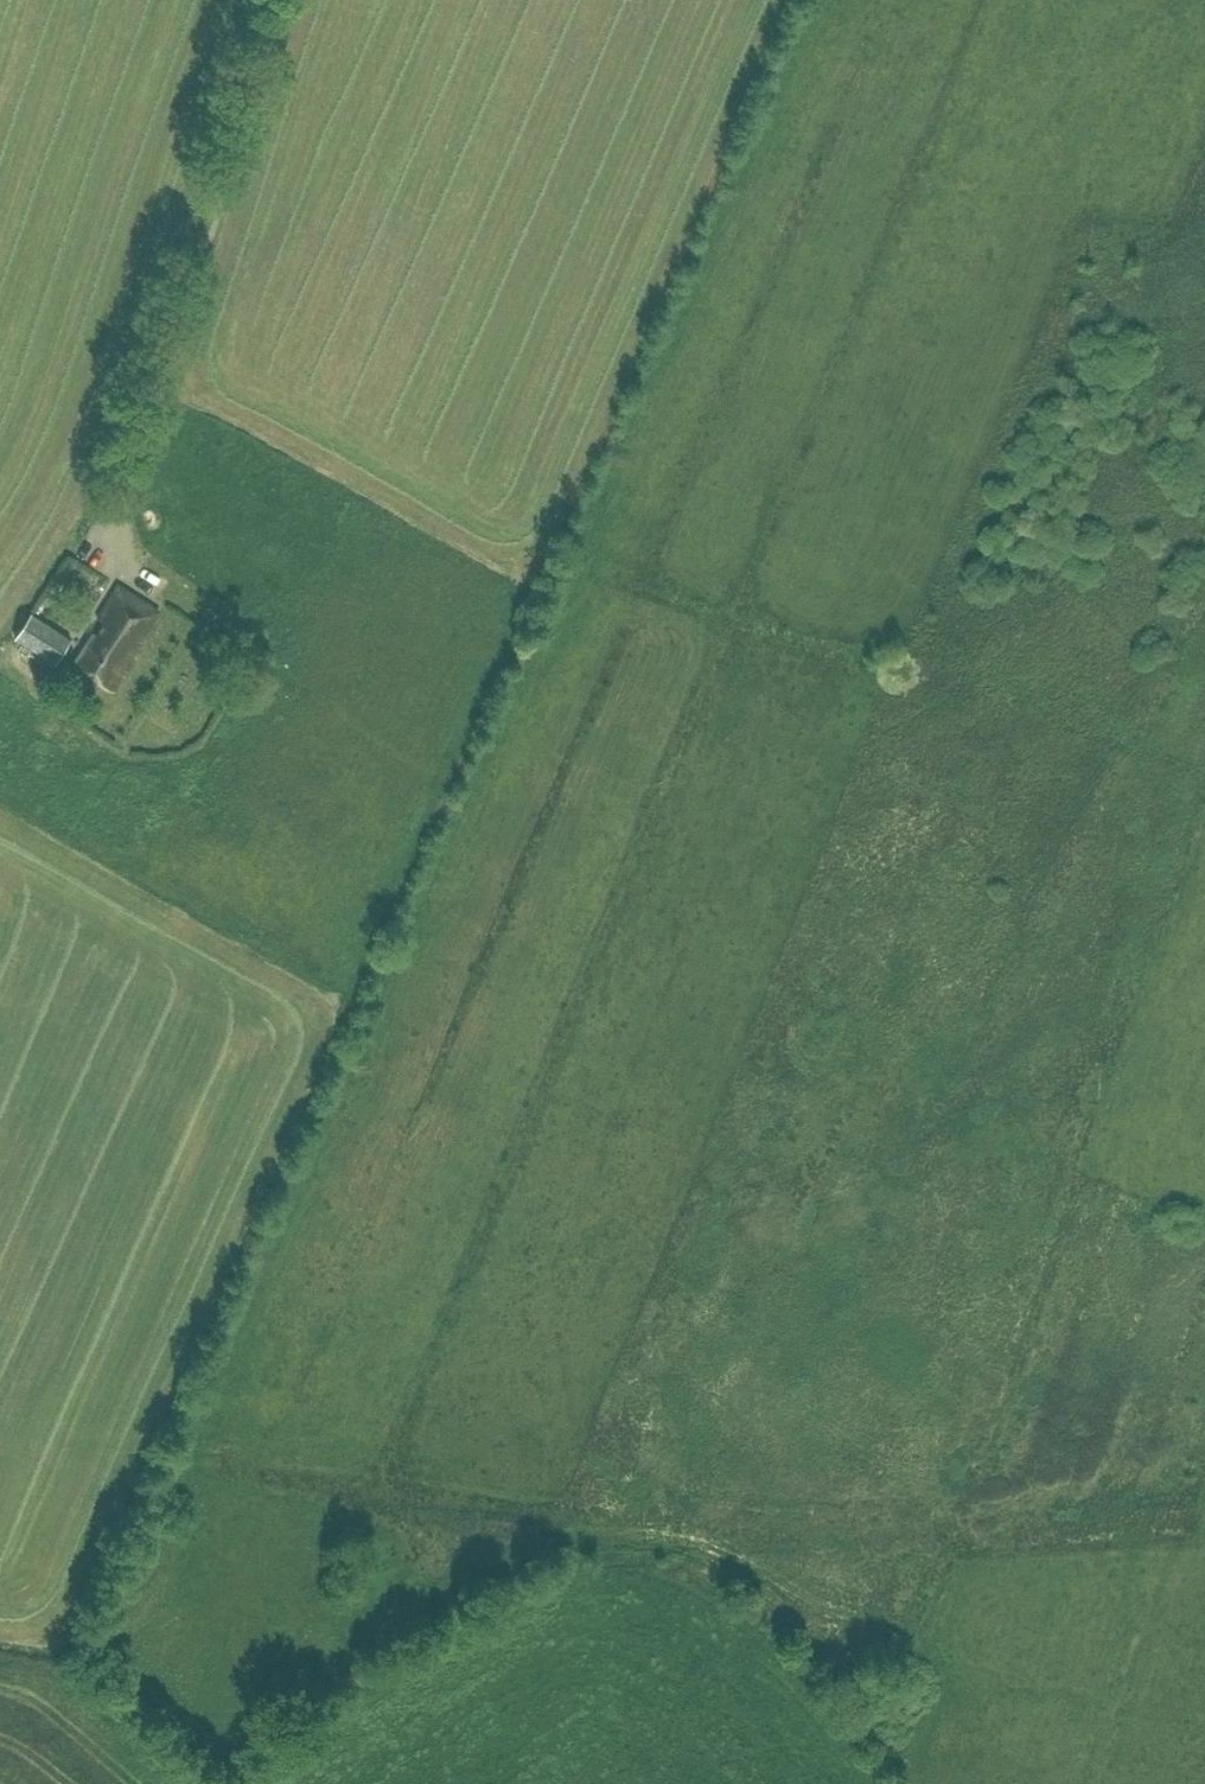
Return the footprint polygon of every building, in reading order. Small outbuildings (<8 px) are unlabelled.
[(103,623),(96,634),(92,631),(71,663),(113,691),(142,645),(139,643),(159,613),(117,585),(96,618),(103,623)] [(55,665),(61,656),(69,639),(31,613),(14,638),(55,665)]
